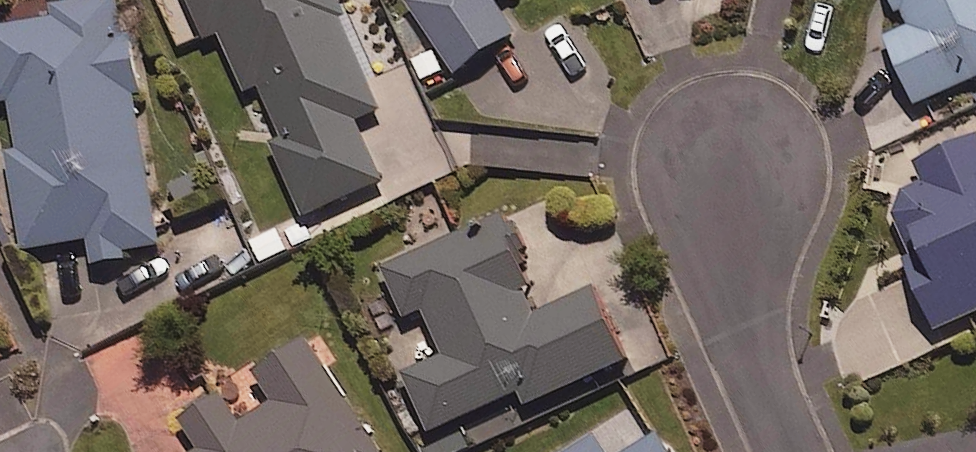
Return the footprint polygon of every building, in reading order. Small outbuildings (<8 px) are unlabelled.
[(120,0),(101,0),(57,7),(59,17),(0,27),(0,104),(11,102),(19,152),(9,154),(26,253),(91,242),(93,259),(160,248),(120,0)] [(334,0),(190,0),(206,42),(223,35),(246,94),(263,88),(285,143),(277,146),(305,217),(382,187),(357,124),(380,114),(334,0)] [(407,2),(457,76),(516,37),(495,5),(502,0),(409,0),(407,2)] [(907,28),(885,38),(915,107),(975,81),(975,0),(896,0),(907,28)] [(918,166),(926,185),(884,203),(940,330),(975,315),(975,141),(918,166)] [(542,315),(500,220),(384,270),(406,319),(426,310),(447,358),(402,377),(428,436),(521,395),(527,408),(626,364),(594,292),(542,315)] [(306,342),(255,375),(275,407),(242,427),(220,392),(167,425),(184,451),(376,451),(306,342)] [(595,438),(573,451),(604,451),(595,438)] [(657,439),(636,451),(666,451),(657,439)]
